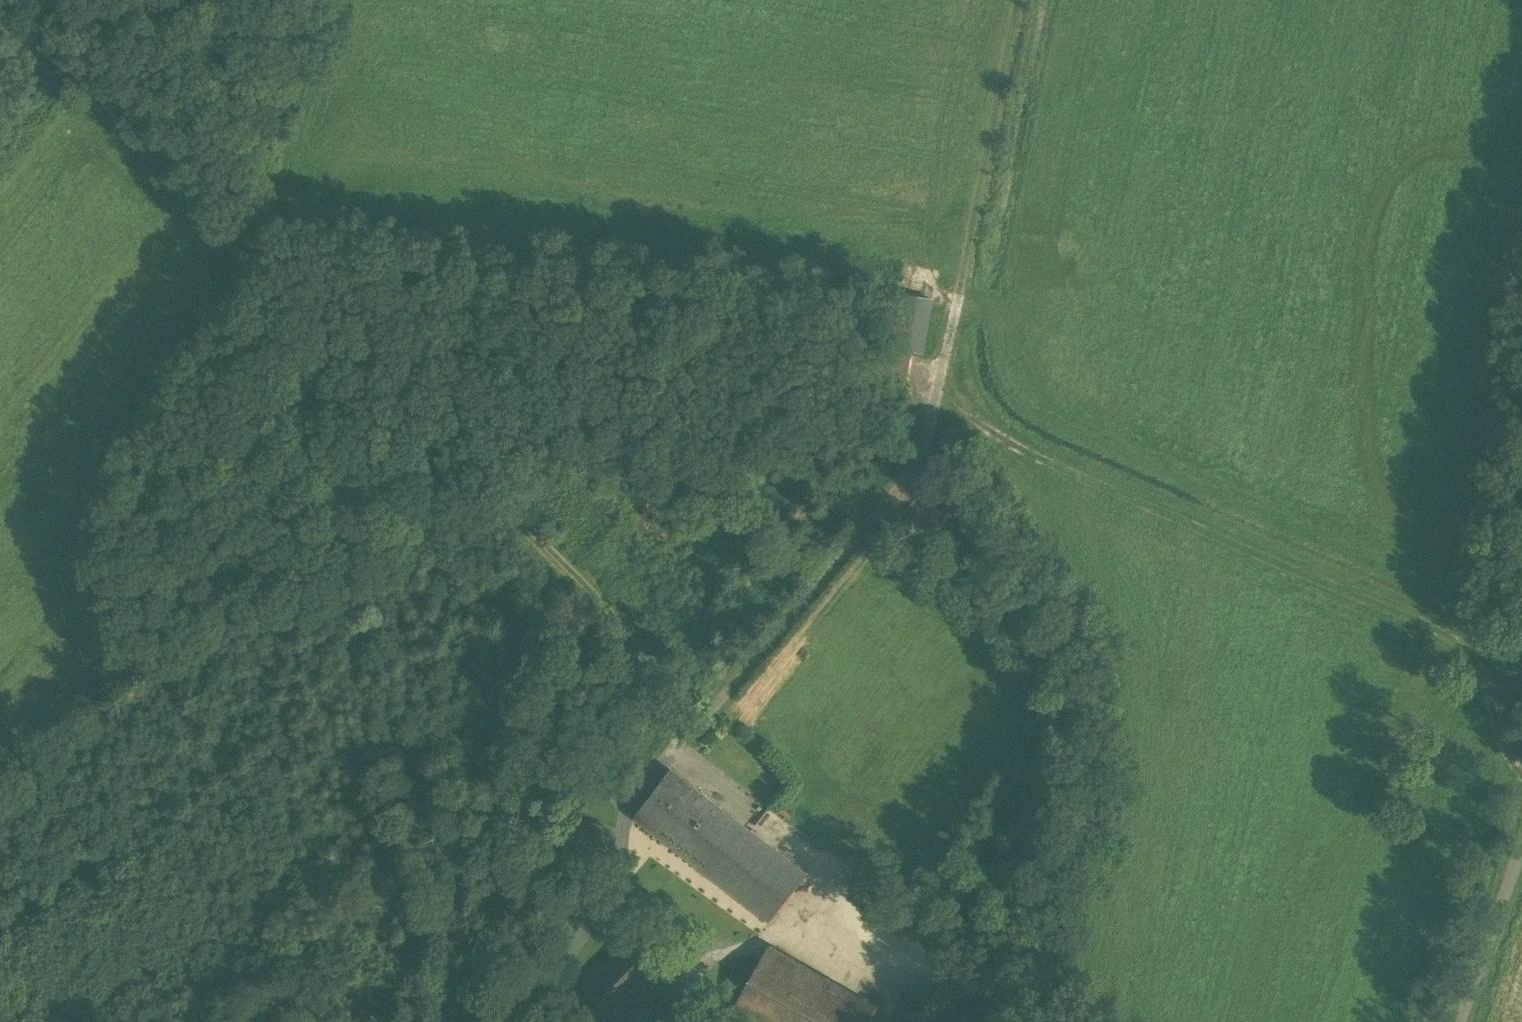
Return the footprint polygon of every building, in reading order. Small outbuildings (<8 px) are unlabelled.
[(931,299),(897,293),(888,347),(922,352),(931,299)] [(671,770),(635,816),(701,866),(736,821),(671,770)] [(806,875),(736,821),(701,866),(771,920),(806,875)] [(760,951),(723,1021),(860,1021),(868,1006),(760,951)] [(574,1011),(585,1021),(606,1021),(643,985),(622,964),(574,1011)]
